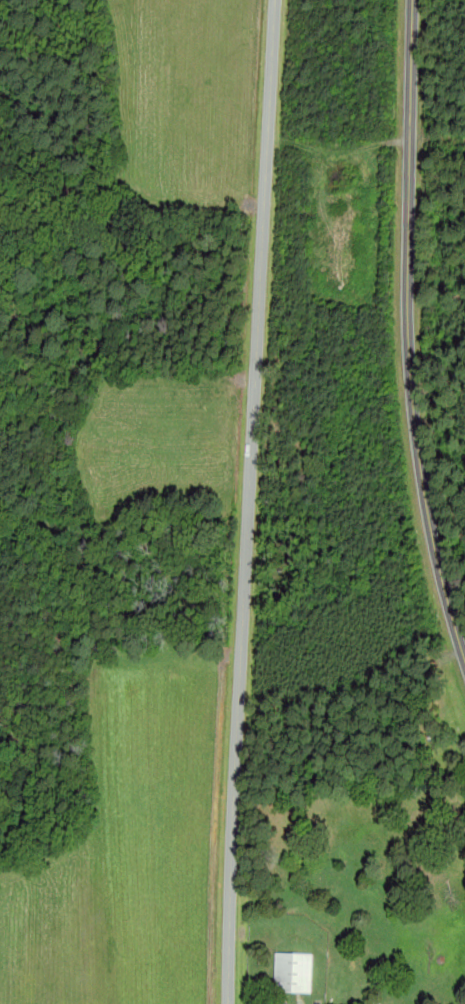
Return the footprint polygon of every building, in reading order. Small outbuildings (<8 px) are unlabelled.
[(309,954),(273,953),(272,993),(309,993),(309,954)]
